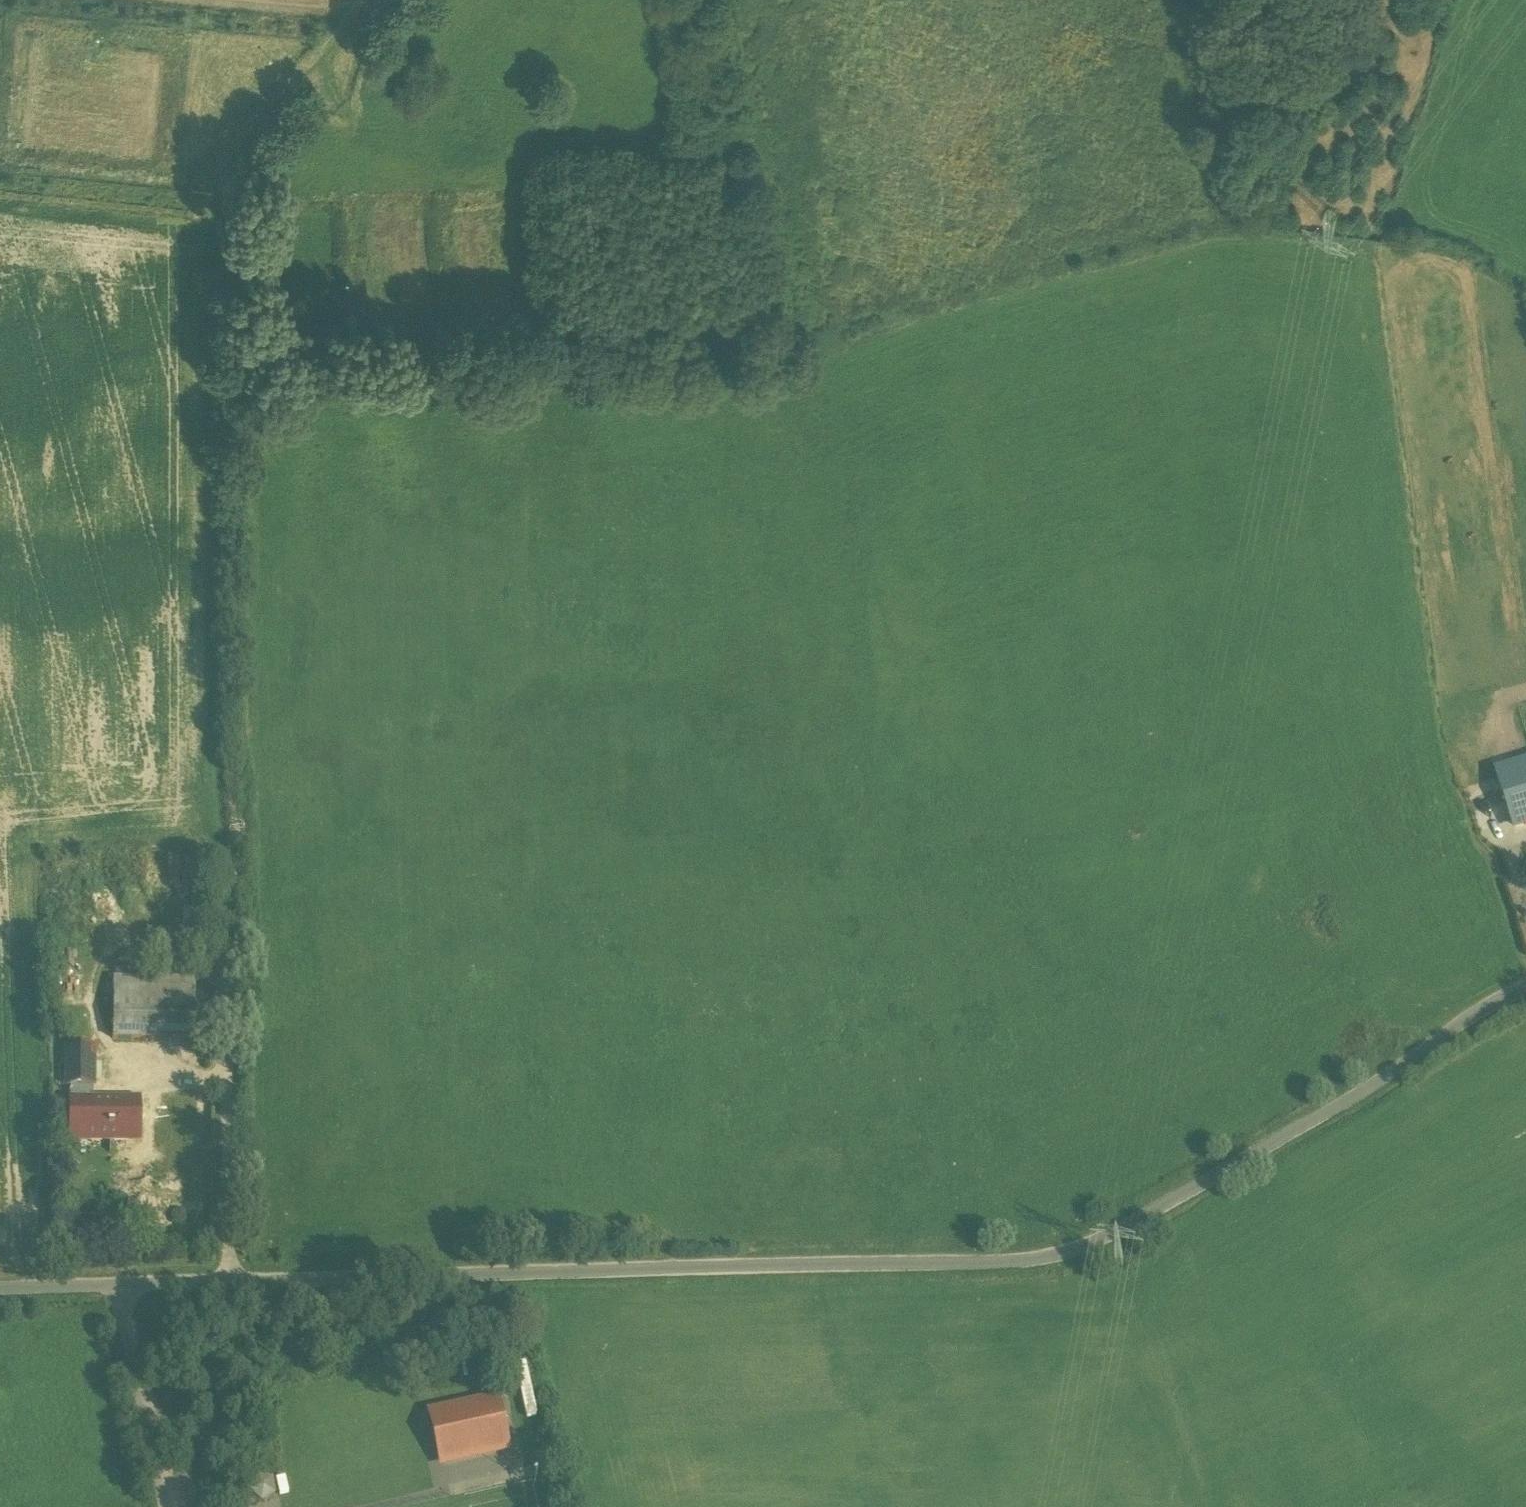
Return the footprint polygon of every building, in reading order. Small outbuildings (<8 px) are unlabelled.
[(1499,785),(1513,827),(1525,822),(1525,776),(1499,785)] [(195,981),(114,979),(113,1039),(194,1040),(195,981)] [(105,1045),(91,1045),(91,1072),(105,1072),(105,1045)] [(105,1072),(91,1072),(91,1084),(77,1084),(77,1148),(116,1148),(116,1073),(105,1072)] [(511,1364),(518,1418),(535,1416),(528,1362),(511,1364)] [(497,1398),(430,1413),(441,1462),(460,1458),(461,1458),(488,1452),(489,1451),(508,1447),(497,1398)]
